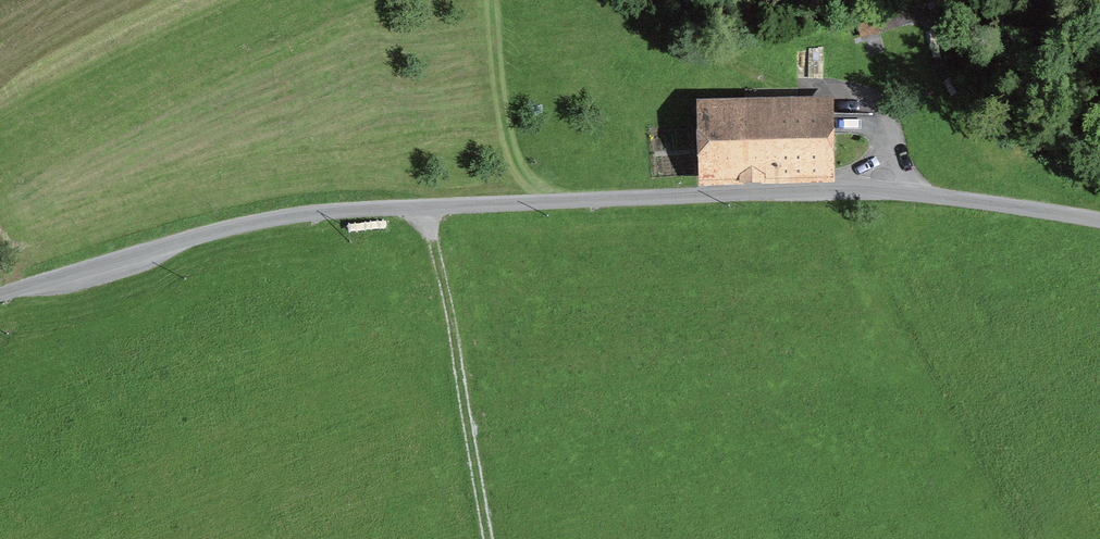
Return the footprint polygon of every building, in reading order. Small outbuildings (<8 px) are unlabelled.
[(711,115),(713,171),(827,168),(825,112),(781,114),(781,107),(776,107),(776,114),(711,115)]
